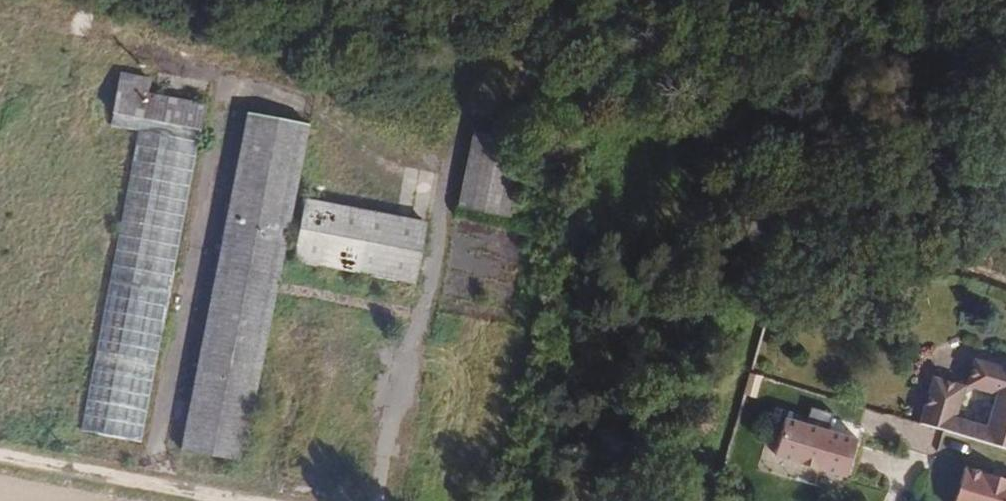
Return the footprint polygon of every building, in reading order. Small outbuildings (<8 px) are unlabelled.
[(169,109),(138,103),(126,162),(158,167),(162,146),(218,157),(222,132),(167,122),(169,109)] [(307,148),(248,137),(186,485),(245,495),(307,148)] [(218,157),(162,146),(158,167),(103,468),(161,480),(218,157)] [(522,173),(472,164),(458,240),(509,249),(522,173)] [(288,295),(396,314),(406,256),(298,237),(288,295)] [(406,256),(396,314),(413,317),(424,259),(406,256)] [(1000,376),(1001,372),(982,367),(981,370),(976,369),(970,387),(958,394),(935,387),(922,431),(993,453),(1005,406),(1005,378),(1000,376)] [(1005,457),(1005,406),(993,453),(1005,457)] [(775,459),(847,481),(858,443),(786,421),(775,459)] [(966,477),(959,500),(1005,500),(1005,488),(966,477)]
